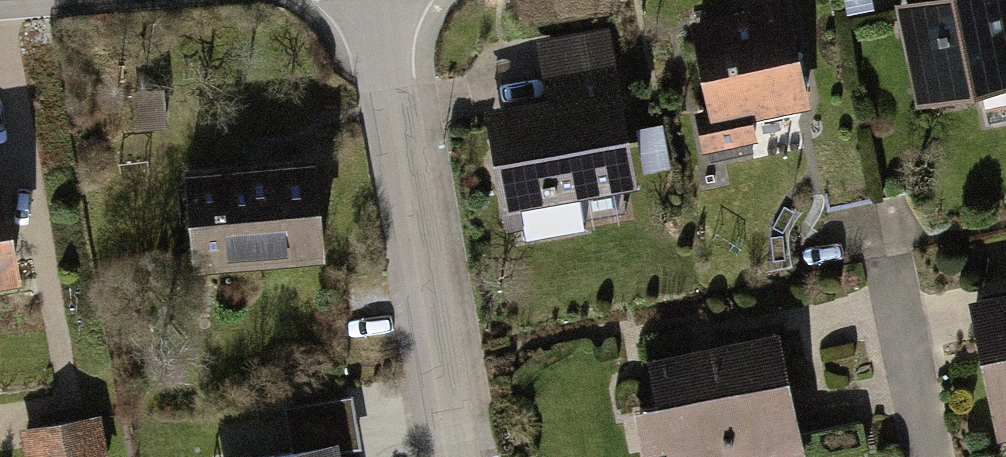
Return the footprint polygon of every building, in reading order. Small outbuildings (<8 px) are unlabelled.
[(796,0),(695,16),(718,162),(768,154),(762,112),(813,104),(796,0)] [(897,3),(916,107),(980,96),(987,133),(1005,129),(1005,0),(912,0),(897,3)] [(495,103),(513,205),(532,201),(538,237),(597,227),(591,191),(643,183),(616,23),(545,35),(555,93),(495,103)] [(170,90),(136,93),(138,129),(173,127),(170,90)] [(328,154),(191,166),(201,267),(337,255),(328,154)] [(35,276),(22,175),(0,178),(0,281),(35,276)] [(970,293),(999,448),(1005,447),(1005,286),(970,293)] [(655,352),(664,400),(642,403),(652,456),(662,456),(674,455),(674,456),(811,456),(787,328),(655,352)] [(356,454),(367,452),(356,391),(289,403),(297,449),(252,456),(357,456),(356,454)] [(21,426),(25,456),(112,456),(106,414),(21,426)]
